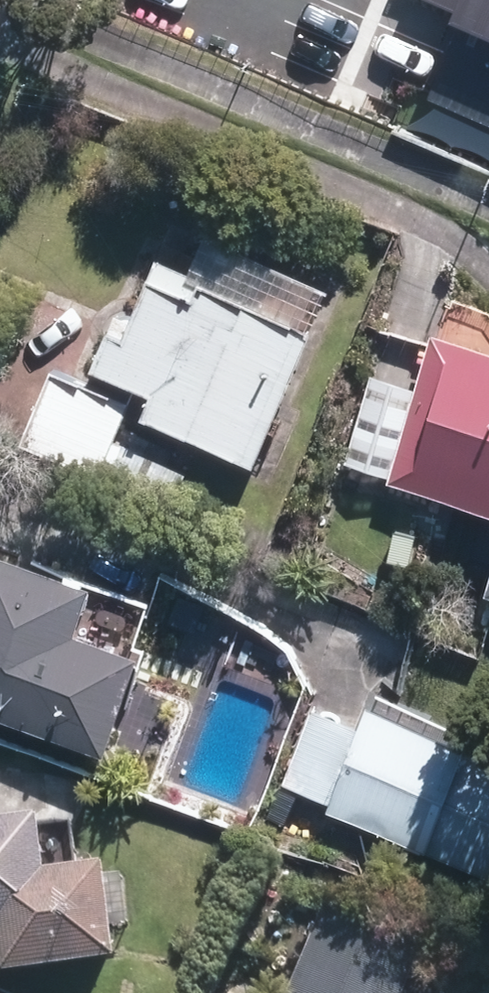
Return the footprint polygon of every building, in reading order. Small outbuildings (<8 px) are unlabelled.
[(468,14),(440,81),(488,102),(488,0),(434,0),(468,14)] [(323,296),(215,252),(189,317),(147,300),(114,382),(147,396),(136,424),(252,471),(323,296)] [(435,349),(396,484),(488,510),(488,364),(435,349)] [(127,401),(58,373),(27,449),(97,477),(127,401)] [(175,476),(116,453),(105,481),(163,504),(175,476)] [(0,573),(0,712),(85,741),(110,670),(42,647),(61,593),(0,573)] [(368,720),(328,809),(455,866),(488,791),(488,774),(368,720)] [(79,884),(22,890),(16,839),(0,841),(0,972),(88,962),(79,884)] [(318,923),(291,992),(381,992),(397,954),(318,923)]
